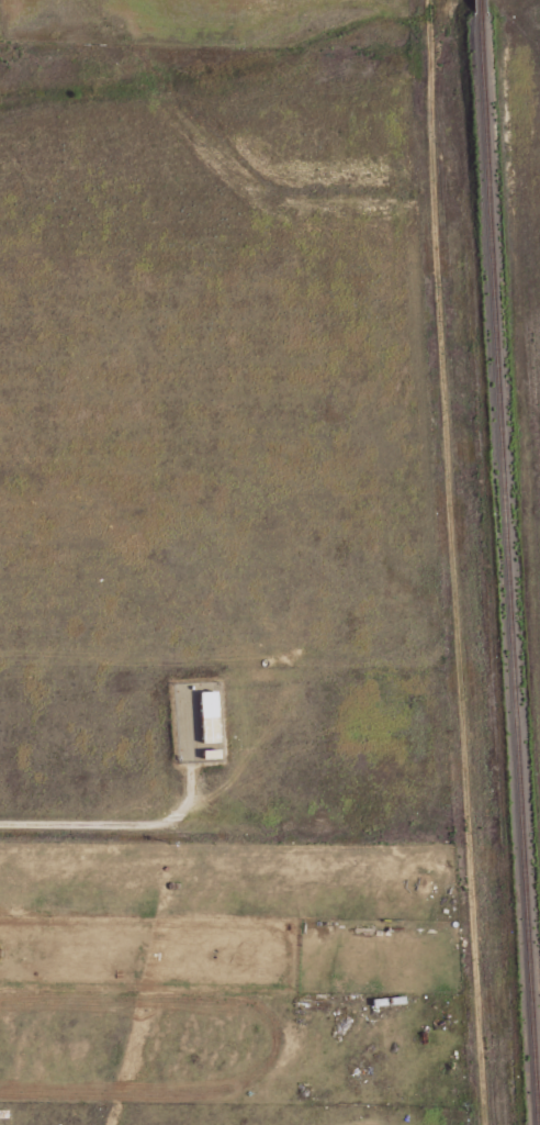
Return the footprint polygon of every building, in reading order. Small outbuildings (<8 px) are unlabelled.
[(219,692),(202,692),(203,743),(221,743),(219,692)]
